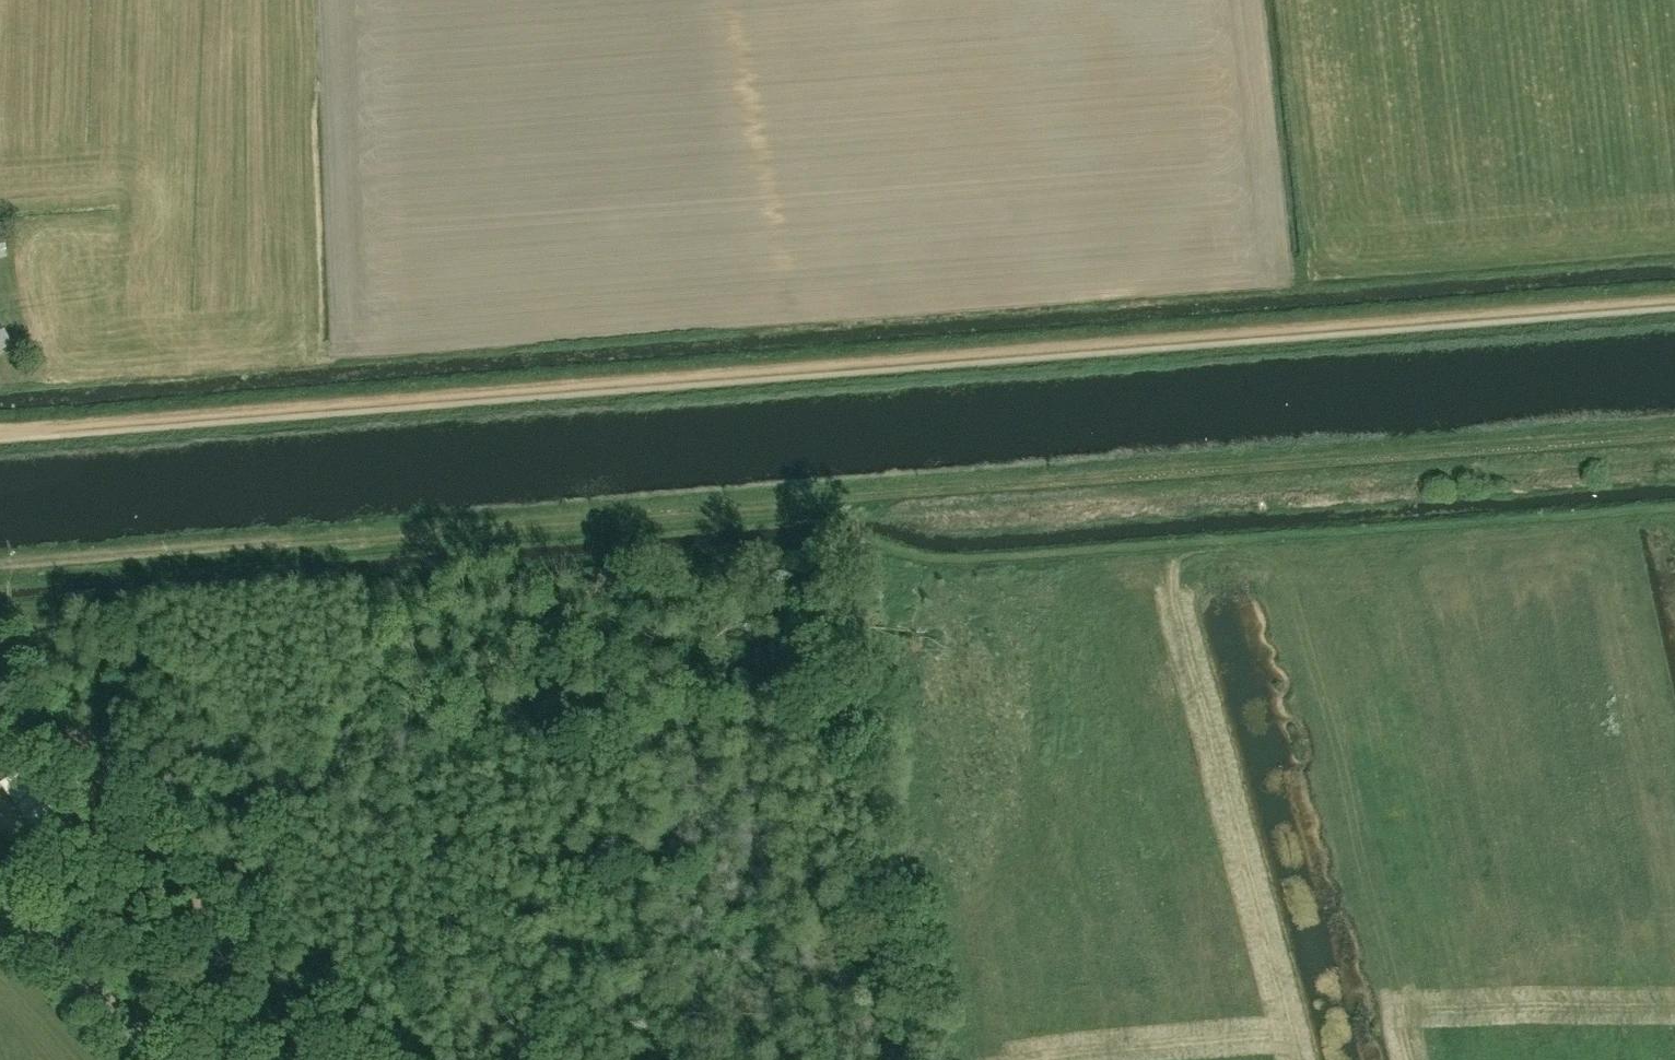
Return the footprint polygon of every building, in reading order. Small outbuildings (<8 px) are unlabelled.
[(13,248),(9,232),(0,235),(0,251),(13,248)] [(11,343),(0,328),(0,351),(11,343)] [(57,796),(51,779),(49,773),(21,782),(28,804),(57,796)]
